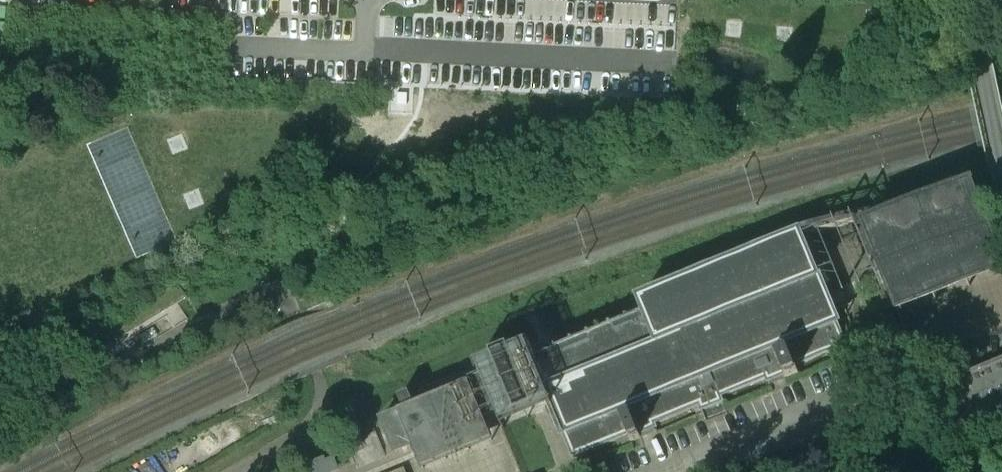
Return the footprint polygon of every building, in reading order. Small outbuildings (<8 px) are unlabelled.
[(177,240),(126,128),(87,146),(137,258),(177,240)] [(870,219),(856,223),(855,223),(859,234),(866,231),(879,264),(883,274),(991,230),(987,219),(972,185),(873,225),(870,219)] [(410,395),(408,396),(400,399),(403,405),(394,409),(396,414),(382,420),(396,453),(496,411),(500,422),(503,426),(503,427),(503,428),(504,428),(505,428),(551,409),(550,412),(552,418),(556,419),(557,421),(555,424),(558,433),(562,433),(564,437),(565,436),(574,457),(629,434),(632,441),(640,437),(639,435),(656,428),(655,424),(699,406),(701,411),(723,402),(721,397),(767,378),(769,382),(786,375),(787,378),(798,374),(795,366),(846,345),(837,324),(840,323),(825,287),(804,234),(714,271),(640,301),(645,314),(629,320),(629,318),(627,319),(628,321),(613,327),(612,325),(611,326),(611,328),(591,336),(590,334),(589,335),(590,337),(574,343),(573,341),(572,342),(573,344),(557,350),(557,348),(555,349),(556,350),(535,359),(530,344),(477,366),(478,370),(411,398),(410,395)] [(937,388),(942,399),(932,403),(946,437),(1001,414),(1001,359),(937,386),(937,388)] [(335,469),(332,459),(323,463),(322,459),(307,466),(308,469),(300,471),(329,471),(335,469)]
